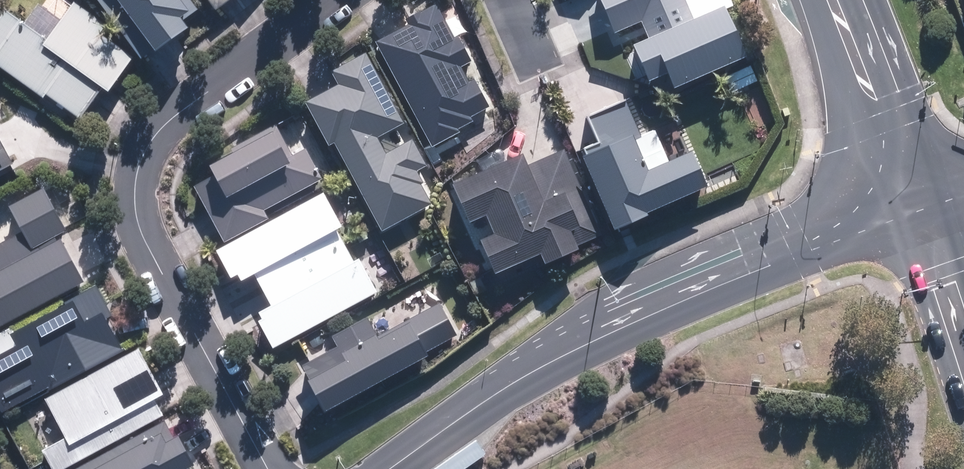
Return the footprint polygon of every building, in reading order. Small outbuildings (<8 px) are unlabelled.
[(0,8),(0,67),(72,120),(126,47),(62,0),(40,0),(22,24),(0,8)] [(140,50),(193,14),(184,0),(105,0),(140,50)] [(202,16),(226,0),(191,0),(202,16)] [(444,0),(440,0),(370,34),(420,138),(493,103),(444,0)] [(610,36),(639,23),(647,41),(624,51),(640,87),(659,79),(666,95),(740,63),(719,14),(731,9),(727,0),(594,0),(610,36)] [(361,54),(302,81),(368,226),(427,199),(361,54)] [(757,85),(749,68),(721,80),(729,97),(757,85)] [(582,120),(593,145),(580,151),(584,159),(576,163),(607,235),(640,220),(639,218),(700,192),(685,157),(641,176),(627,145),(638,140),(621,103),(582,120)] [(302,178),(272,118),(201,153),(215,181),(191,193),(206,225),(302,178)] [(598,239),(561,153),(523,170),(518,159),(447,190),(464,228),(481,221),(488,237),(473,244),(488,279),(534,259),(538,269),(573,254),(571,250),(598,239)] [(318,182),(204,238),(254,338),(368,281),(318,182)] [(24,185),(0,197),(0,233),(3,238),(0,239),(0,314),(72,277),(24,185)] [(85,276),(1,320),(10,337),(0,342),(0,397),(117,336),(85,276)] [(422,288),(295,347),(318,397),(446,339),(422,288)] [(156,394),(127,337),(14,394),(42,451),(156,394)] [(159,406),(51,465),(53,468),(188,468),(193,466),(159,406)]
